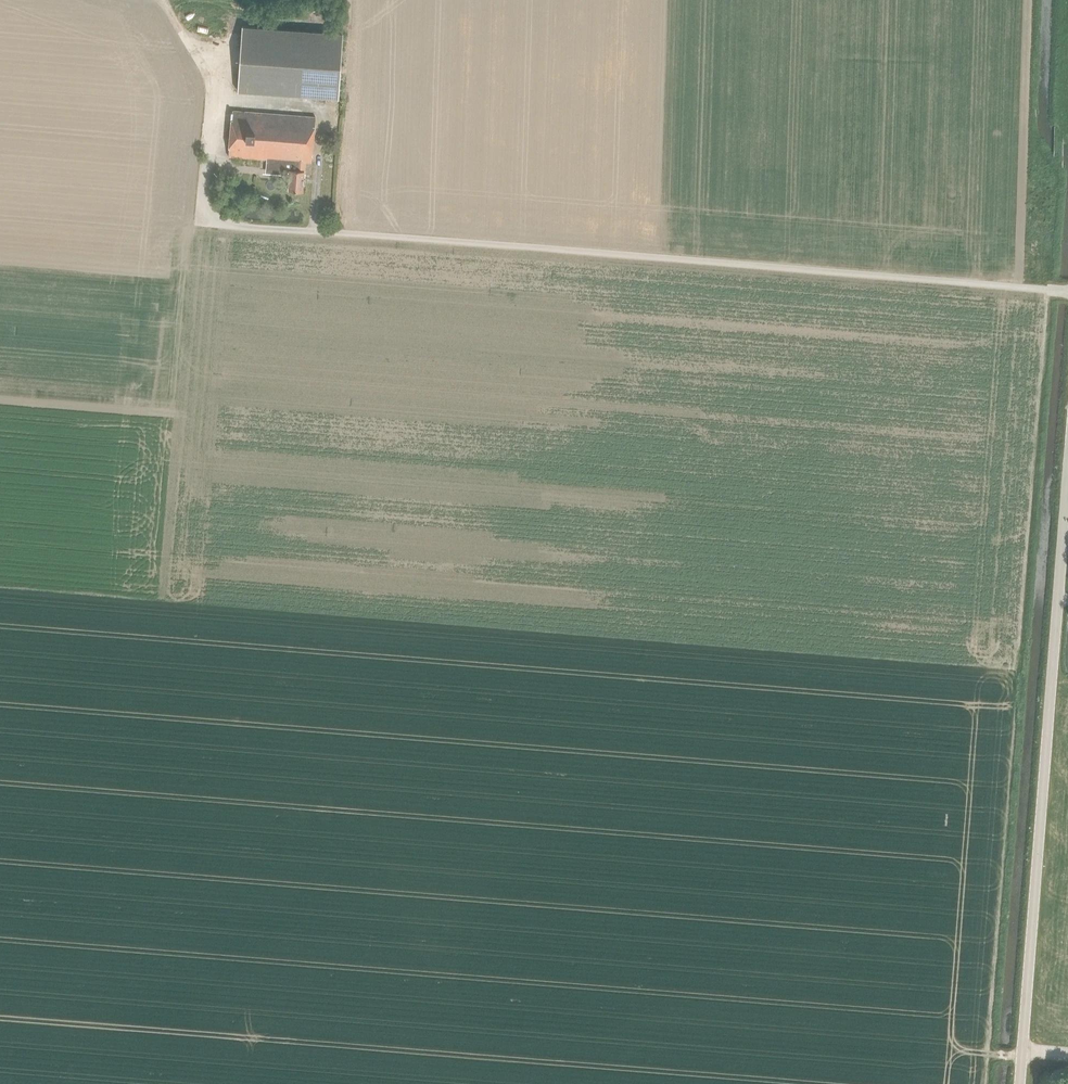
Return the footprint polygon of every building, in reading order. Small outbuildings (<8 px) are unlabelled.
[(338,98),(343,33),(243,26),(238,91),(338,98)] [(313,163),(317,119),(233,111),(229,156),(297,162),(296,171),(290,171),(288,192),(302,193),(304,172),(307,172),(308,162),(313,163)]
